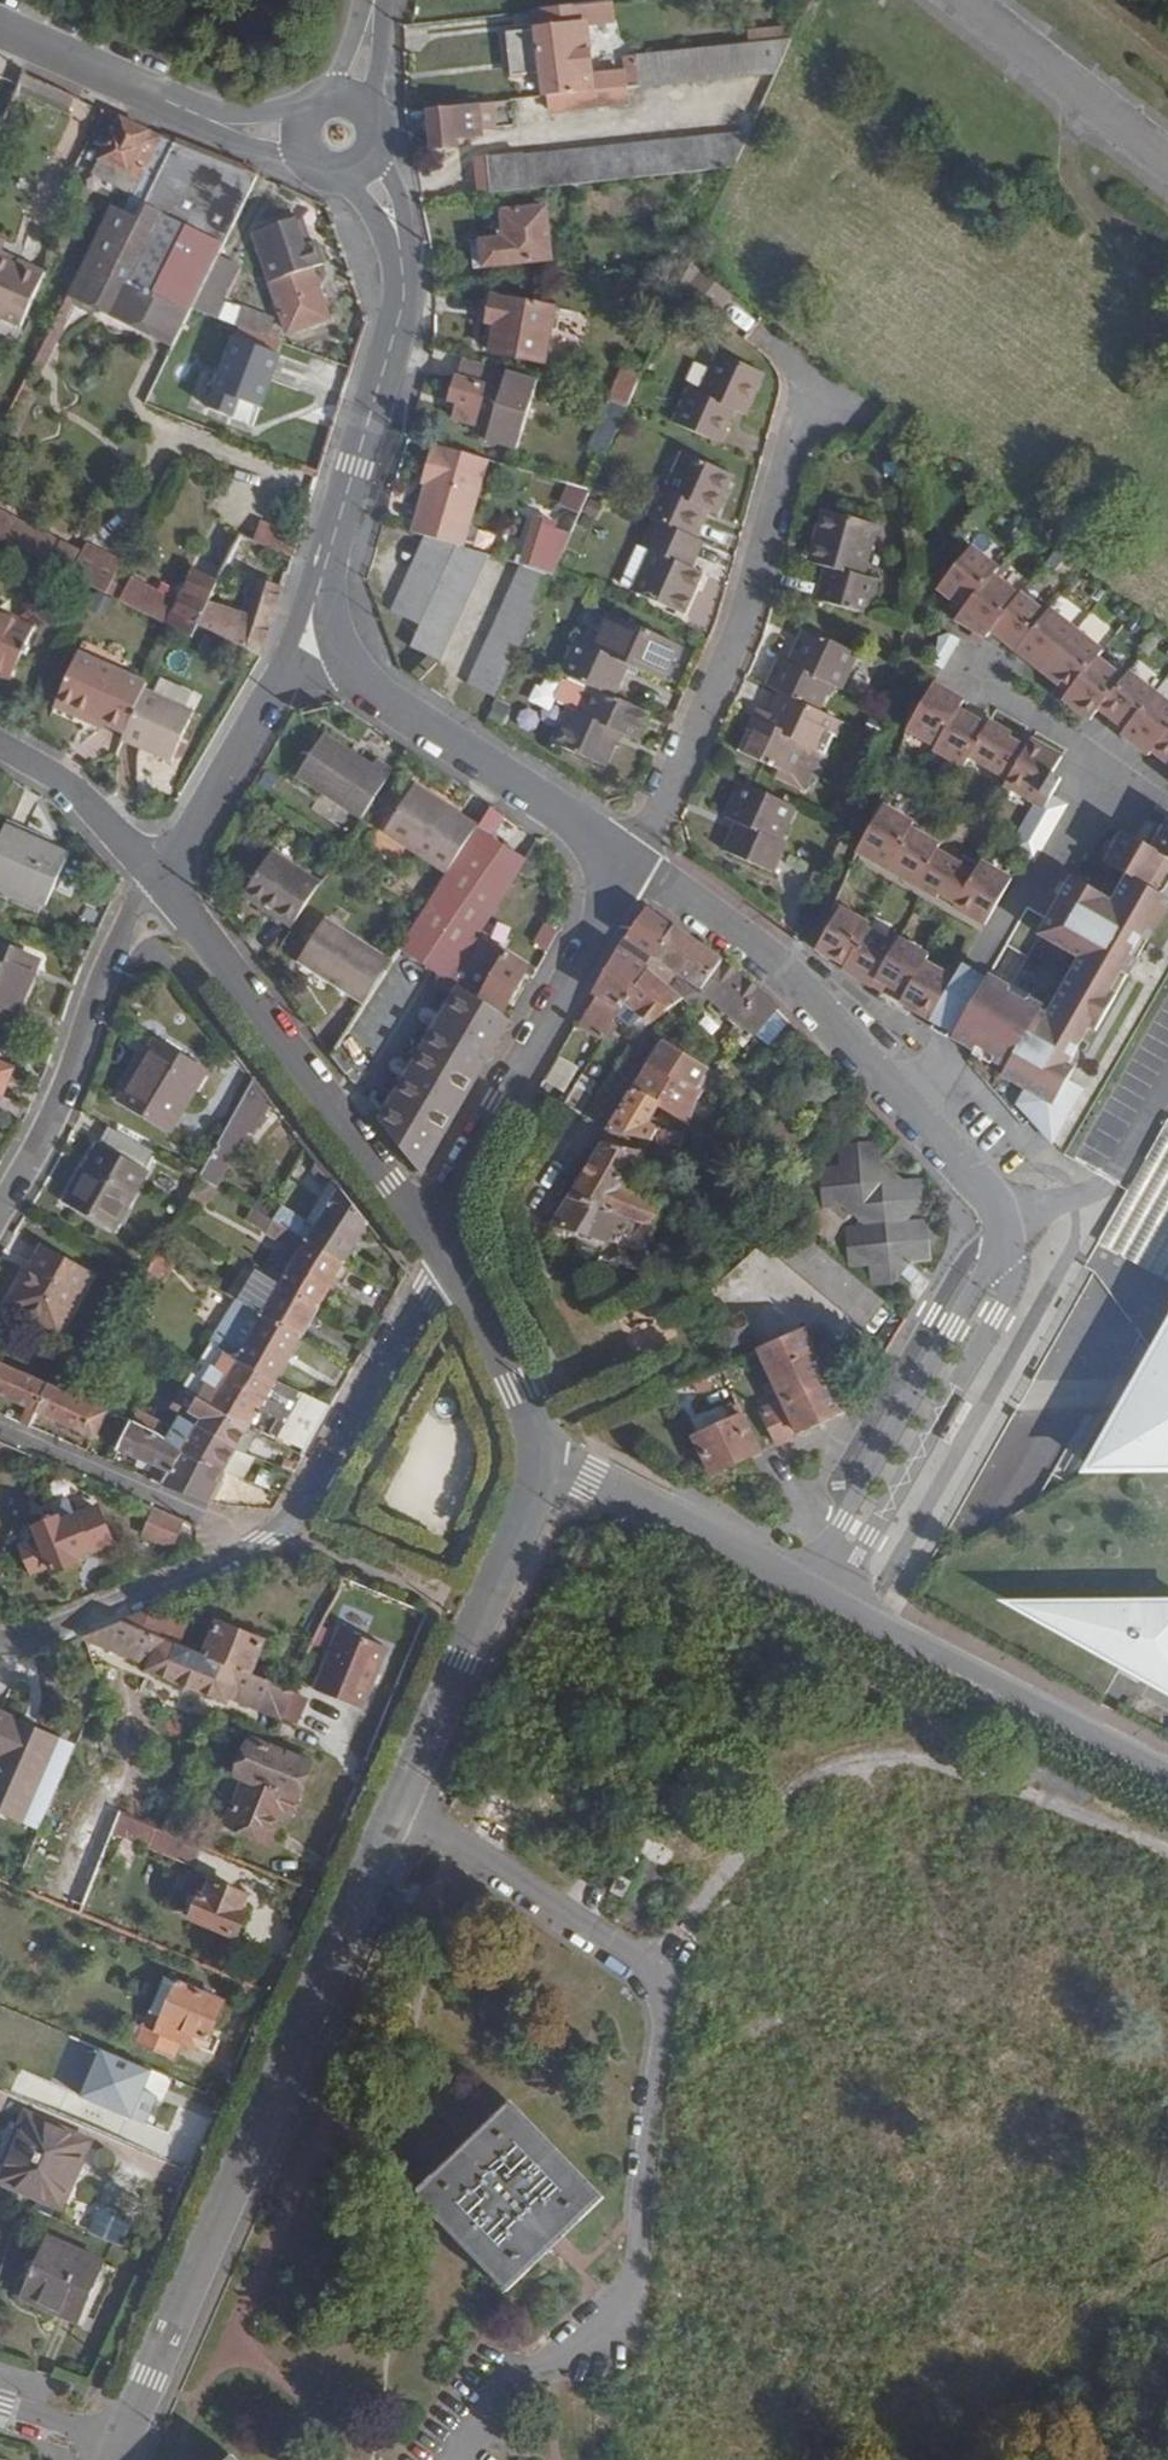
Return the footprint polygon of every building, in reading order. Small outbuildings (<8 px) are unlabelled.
[(612,4),(542,11),(544,32),(517,35),(521,77),(544,74),(546,97),(617,90),(617,74),(591,77),(591,71),(584,71),(583,54),(589,54),(587,28),(615,24),(612,4)] [(749,38),(786,37),(785,27),(749,28),(749,38)] [(776,71),(789,39),(636,57),(638,87),(776,71)] [(77,98),(24,73),(17,89),(69,114),(77,98)] [(617,90),(546,97),(547,113),(618,108),(617,90)] [(497,127),(494,102),(480,104),(483,129),(497,127)] [(480,104),(430,109),(433,148),(458,146),(458,136),(484,135),(483,129),(480,104)] [(175,143),(123,119),(96,172),(142,195),(138,202),(132,216),(138,219),(175,143)] [(489,157),(492,192),(733,169),(749,133),(522,156),(521,154),(489,157)] [(114,207),(97,243),(72,294),(110,314),(125,286),(138,320),(179,339),(192,312),(194,309),(221,254),(259,178),(175,143),(138,219),(132,216),(114,207)] [(132,216),(138,202),(122,195),(114,207),(132,216)] [(551,260),(545,209),(504,213),(507,239),(476,243),(479,269),(551,260)] [(313,267),(325,263),(317,241),(305,244),(296,220),(255,234),(272,281),(313,267)] [(227,258),(221,254),(194,309),(216,301),(231,274),(221,269),(227,258)] [(14,273),(0,266),(0,272),(12,277),(14,273)] [(313,267),(272,281),(289,330),(329,318),(313,267)] [(728,298),(695,271),(681,291),(714,316),(728,298)] [(14,273),(12,277),(0,272),(0,326),(14,332),(37,283),(14,273)] [(543,362),(553,309),(495,299),(489,322),(498,325),(493,352),(543,362)] [(216,301),(194,309),(192,312),(268,339),(275,322),(246,311),(244,315),(219,304),(217,306),(214,305),(216,301)] [(280,355),(237,340),(212,410),(250,424),(256,408),(262,410),(280,355)] [(673,422),(719,444),(734,411),(746,416),(765,376),(719,354),(700,394),(690,389),(673,422)] [(539,379),(466,358),(453,401),(461,403),(457,418),(491,428),(489,439),(519,448),(539,379)] [(630,401),(642,374),(625,366),(610,400),(628,406),(630,401)] [(628,406),(610,400),(589,448),(606,455),(628,406)] [(435,445),(426,475),(431,476),(428,486),(416,524),(414,533),(438,540),(465,548),(468,539),(491,462),(435,445)] [(655,520),(692,537),(704,511),(714,515),(733,477),(683,453),(666,491),(661,487),(647,516),(655,520)] [(590,491),(575,486),(569,502),(582,508),(590,491)] [(191,634),(198,624),(214,595),(218,587),(197,576),(186,600),(132,573),(126,585),(112,579),(123,558),(86,539),(83,547),(0,505),(0,539),(191,634)] [(814,599),(865,613),(874,580),(860,574),(872,525),(821,511),(807,561),(824,566),(814,599)] [(525,560),(559,572),(573,531),(561,527),(563,521),(541,514),(525,560)] [(700,573),(691,569),(685,565),(696,539),(692,537),(655,520),(641,546),(651,551),(633,588),(632,590),(681,614),(700,573)] [(298,541),(298,540),(265,527),(258,544),(292,558),(298,541)] [(438,540),(428,537),(394,611),(422,624),(413,647),(441,661),(489,556),(478,552),(438,540)] [(691,569),(703,542),(696,539),(685,565),(691,569)] [(619,582),(633,588),(651,551),(641,546),(637,544),(619,582)] [(945,583),(969,604),(961,614),(988,638),(993,631),(1070,692),(1065,699),(1091,720),(1100,709),(1127,729),(1123,734),(1150,755),(1156,747),(1167,759),(1167,702),(1131,673),(1126,680),(1099,658),(1104,650),(1042,610),(1039,615),(1021,597),(1019,599),(995,576),(1000,569),(973,547),(945,583)] [(471,685),(498,697),(518,653),(542,598),(553,574),(524,566),(471,685)] [(198,624),(261,658),(285,583),(253,573),(245,606),(214,595),(198,624)] [(10,676),(39,613),(11,600),(5,613),(0,610),(0,672),(10,676)] [(560,672),(591,686),(614,696),(628,665),(663,681),(679,647),(609,615),(591,649),(575,641),(560,672)] [(779,693),(815,709),(828,684),(837,688),(853,653),(803,630),(787,664),(778,660),(765,686),(779,693)] [(955,636),(938,665),(944,669),(961,640),(955,636)] [(60,697),(126,728),(144,690),(149,680),(82,648),(60,697)] [(966,701),(935,683),(922,738),(946,751),(944,755),(974,773),(980,763),(1018,785),(1014,791),(1046,809),(1053,797),(1064,778),(1055,773),(1065,757),(1032,738),(1027,747),(1011,738),(1014,734),(990,720),(987,724),(961,709),(966,701)] [(636,741),(650,713),(614,696),(591,686),(579,713),(570,708),(554,742),(605,766),(620,735),(636,741)] [(126,728),(120,740),(140,749),(143,743),(155,749),(153,754),(171,762),(195,715),(144,690),(126,728)] [(821,753),(837,720),(815,709),(779,693),(769,715),(764,724),(752,719),(738,749),(796,777),(810,747),(821,753)] [(757,709),(752,719),(764,724),(769,715),(757,709)] [(89,749),(115,751),(116,731),(90,729),(89,749)] [(297,780),(361,822),(392,773),(376,765),(372,769),(323,737),(297,780)] [(143,743),(140,749),(153,754),(155,749),(143,743)] [(780,841),(795,806),(740,781),(724,815),(738,821),(743,824),(738,832),(734,830),(726,849),(773,871),(786,843),(780,841)] [(449,875),(479,829),(414,788),(385,834),(449,875)] [(1046,809),(1022,853),(1036,861),(1068,805),(1053,797),(1046,809)] [(884,806),(858,852),(938,897),(941,893),(958,903),(956,907),(987,925),(1013,879),(982,861),(975,874),(937,852),(941,846),(911,829),(914,823),(884,806)] [(504,817),(492,809),(479,829),(490,838),(504,817)] [(738,821),(734,830),(738,832),(743,824),(738,821)] [(4,825),(0,834),(0,880),(46,901),(67,850),(4,825)] [(1155,849),(1125,832),(1108,863),(1136,879),(1121,905),(1074,877),(1041,935),(1088,962),(1058,1015),(1010,987),(963,966),(957,980),(925,964),(929,957),(898,942),(895,948),(866,933),(868,929),(837,913),(817,949),(824,954),(830,960),(833,955),(848,966),(845,970),(884,992),(880,999),(908,1016),(912,1008),(955,1033),(1011,1064),(1004,1075),(1028,1089),(1020,1104),(1052,1140),(1063,1127),(1084,1089),(1068,1066),(1080,1040),(1091,1027),(1098,1031),(1118,996),(1111,992),(1122,972),(1129,976),(1167,908),(1167,897),(1164,895),(1167,887),(1167,873),(1167,872),(1167,825),(1155,849)] [(449,875),(418,923),(401,949),(423,964),(432,970),(451,982),(478,937),(526,861),(490,838),(479,829),(449,875)] [(243,896),(292,927),(321,884),(274,851),(243,896)] [(650,909),(628,940),(656,959),(677,930),(650,909)] [(299,964),(365,1005),(392,962),(327,919),(299,964)] [(559,933),(546,926),(536,944),(549,952),(559,933)] [(677,930),(656,959),(694,986),(690,992),(696,995),(700,992),(701,993),(722,964),(713,957),(677,930)] [(482,1003),(501,1015),(528,969),(517,961),(509,955),(478,937),(451,982),(482,1003)] [(39,958),(0,942),(0,1016),(13,1021),(39,958)] [(365,1005),(334,1051),(330,1056),(348,1079),(414,978),(423,964),(401,949),(392,962),(365,1005)] [(650,973),(620,953),(594,997),(601,1001),(595,1011),(599,1015),(596,1021),(611,1031),(625,1007),(650,973)] [(423,964),(414,978),(423,983),(432,970),(423,964)] [(768,1002),(722,964),(701,993),(743,1025),(748,1018),(753,1023),(768,1002)] [(432,970),(423,983),(432,988),(433,986),(456,1000),(382,1123),(423,1176),(510,1021),(501,1015),(482,1003),(451,982),(432,970)] [(686,1002),(650,973),(625,1007),(651,1027),(667,1016),(686,1002)] [(599,1015),(595,1011),(590,1017),(596,1021),(599,1015)] [(206,1071),(159,1043),(125,1099),(173,1128),(206,1071)] [(708,1070),(666,1043),(652,1067),(691,1094),(708,1070)] [(12,1068),(0,1063),(0,1096),(1,1096),(12,1068)] [(590,1066),(565,1109),(578,1116),(603,1074),(590,1066)] [(692,1110),(697,1104),(699,1099),(691,1094),(652,1067),(625,1108),(649,1124),(662,1104),(690,1118),(692,1110)] [(272,1103),(255,1082),(200,1179),(218,1188),(250,1131),(256,1133),(272,1103)] [(368,1084),(358,1092),(372,1110),(381,1102),(368,1084)] [(649,1124),(625,1108),(610,1132),(634,1138),(651,1142),(657,1132),(647,1126),(649,1124)] [(156,1154),(110,1128),(101,1146),(99,1145),(66,1204),(115,1229),(147,1172),(147,1170),(156,1154)] [(634,1138),(610,1132),(603,1144),(631,1150),(634,1138)] [(674,1180),(679,1161),(631,1150),(603,1144),(568,1199),(661,1231),(673,1187),(666,1184),(658,1203),(621,1187),(634,1165),(674,1180)] [(866,1227),(848,1249),(892,1285),(902,1273),(919,1287),(931,1270),(924,1263),(931,1254),(929,1240),(908,1223),(925,1201),(858,1145),(822,1190),(866,1227)] [(282,1193),(301,1201),(312,1176),(293,1168),(282,1193)] [(218,1188),(200,1179),(190,1197),(207,1206),(218,1188)] [(340,1190),(334,1182),(307,1224),(316,1230),(340,1190)] [(282,1209),(274,1222),(346,1264),(368,1225),(340,1190),(316,1230),(307,1224),(282,1209)] [(551,1226),(654,1260),(661,1231),(568,1199),(551,1226)] [(881,1300),(786,1221),(767,1244),(863,1323),(881,1300)] [(346,1264),(274,1222),(267,1233),(299,1254),(281,1285),(320,1308),(346,1264)] [(61,1331),(93,1273),(46,1247),(12,1305),(61,1331)] [(159,1254),(155,1262),(169,1269),(172,1261),(159,1254)] [(281,1285),(260,1273),(242,1303),(265,1316),(281,1285)] [(320,1308),(281,1285),(265,1316),(302,1338),(320,1308)] [(240,1302),(212,1286),(206,1297),(232,1314),(240,1302)] [(265,1316),(242,1303),(240,1302),(232,1314),(221,1332),(245,1347),(265,1316)] [(1080,1471),(1167,1471),(1167,1310),(1080,1471)] [(276,1383),(302,1338),(265,1316),(245,1347),(221,1332),(213,1344),(276,1383)] [(778,1445),(845,1415),(805,1333),(762,1352),(775,1381),(765,1387),(768,1395),(780,1391),(785,1403),(764,1414),(778,1445)] [(282,1435),(310,1448),(333,1408),(276,1383),(213,1344),(197,1369),(184,1389),(195,1396),(199,1399),(251,1429),(263,1407),(281,1415),(277,1422),(280,1424),(277,1430),(283,1432),(282,1435)] [(5,1365),(0,1376),(0,1395),(28,1407),(21,1422),(31,1427),(38,1412),(49,1384),(5,1365)] [(80,1398),(49,1384),(38,1412),(93,1436),(107,1411),(80,1398)] [(181,1418),(195,1396),(184,1389),(182,1389),(169,1411),(181,1418)] [(257,1432),(251,1429),(199,1399),(191,1412),(201,1418),(197,1427),(243,1455),(252,1458),(265,1436),(257,1432)] [(713,1476),(761,1453),(738,1405),(730,1409),(733,1419),(695,1437),(713,1476)] [(155,1481),(165,1485),(184,1451),(156,1432),(133,1422),(121,1450),(161,1467),(155,1481)] [(205,1462),(232,1473),(243,1455),(197,1427),(184,1451),(205,1462)] [(165,1485),(213,1506),(232,1473),(205,1462),(184,1451),(165,1485)] [(251,1480),(261,1462),(252,1458),(243,1455),(232,1473),(251,1480)] [(43,1463),(38,1474),(49,1479),(54,1468),(43,1463)] [(112,1546),(98,1512),(78,1520),(71,1504),(55,1510),(60,1522),(40,1531),(57,1574),(79,1566),(78,1561),(112,1546)] [(171,1549),(183,1522),(155,1511),(143,1537),(171,1549)] [(1143,1605),(1143,1610),(1127,1610),(1127,1605),(1042,1606),(1038,1620),(1167,1700),(1167,1605),(1143,1605)] [(1038,1620),(1042,1606),(1016,1606),(1038,1620)] [(190,1625),(153,1610),(124,1623),(180,1646),(190,1625)] [(281,1722),(293,1693),(252,1676),(201,1655),(180,1646),(124,1623),(86,1639),(151,1665),(150,1672),(225,1704),(227,1699),(281,1722)] [(201,1655),(252,1676),(264,1644),(222,1626),(211,1651),(203,1647),(201,1655)] [(340,1629),(314,1692),(361,1711),(387,1648),(340,1629)] [(58,1741),(0,1716),(0,1814),(22,1825),(58,1741)] [(307,1765),(256,1743),(242,1777),(247,1780),(229,1823),(269,1840),(287,1797),(294,1800),(307,1765)] [(70,1910),(82,1915),(116,1830),(121,1818),(110,1813),(85,1872),(45,1856),(35,1878),(75,1895),(70,1910)] [(199,1866),(207,1850),(172,1836),(122,1816),(121,1818),(116,1830),(199,1866)] [(640,1856),(668,1865),(674,1847),(645,1839),(640,1856)] [(608,1894),(621,1900),(628,1887),(616,1880),(608,1894)] [(237,1938),(245,1918),(240,1914),(247,1897),(212,1882),(206,1901),(200,1899),(192,1919),(237,1938)] [(137,2046),(172,2061),(180,2042),(203,2053),(225,2002),(169,1980),(153,2014),(164,2019),(159,2032),(145,2027),(137,2046)] [(101,2052),(80,2099),(144,2128),(156,2101),(142,2094),(151,2074),(101,2052)] [(598,2200),(510,2109),(417,2196),(507,2287),(598,2200)] [(62,2205),(87,2146),(31,2121),(5,2179),(62,2205)] [(120,2245),(130,2216),(97,2204),(87,2234),(120,2245)] [(24,2300),(80,2324),(105,2265),(50,2240),(24,2300)] [(105,2265),(80,2324),(92,2329),(117,2271),(105,2265)]
